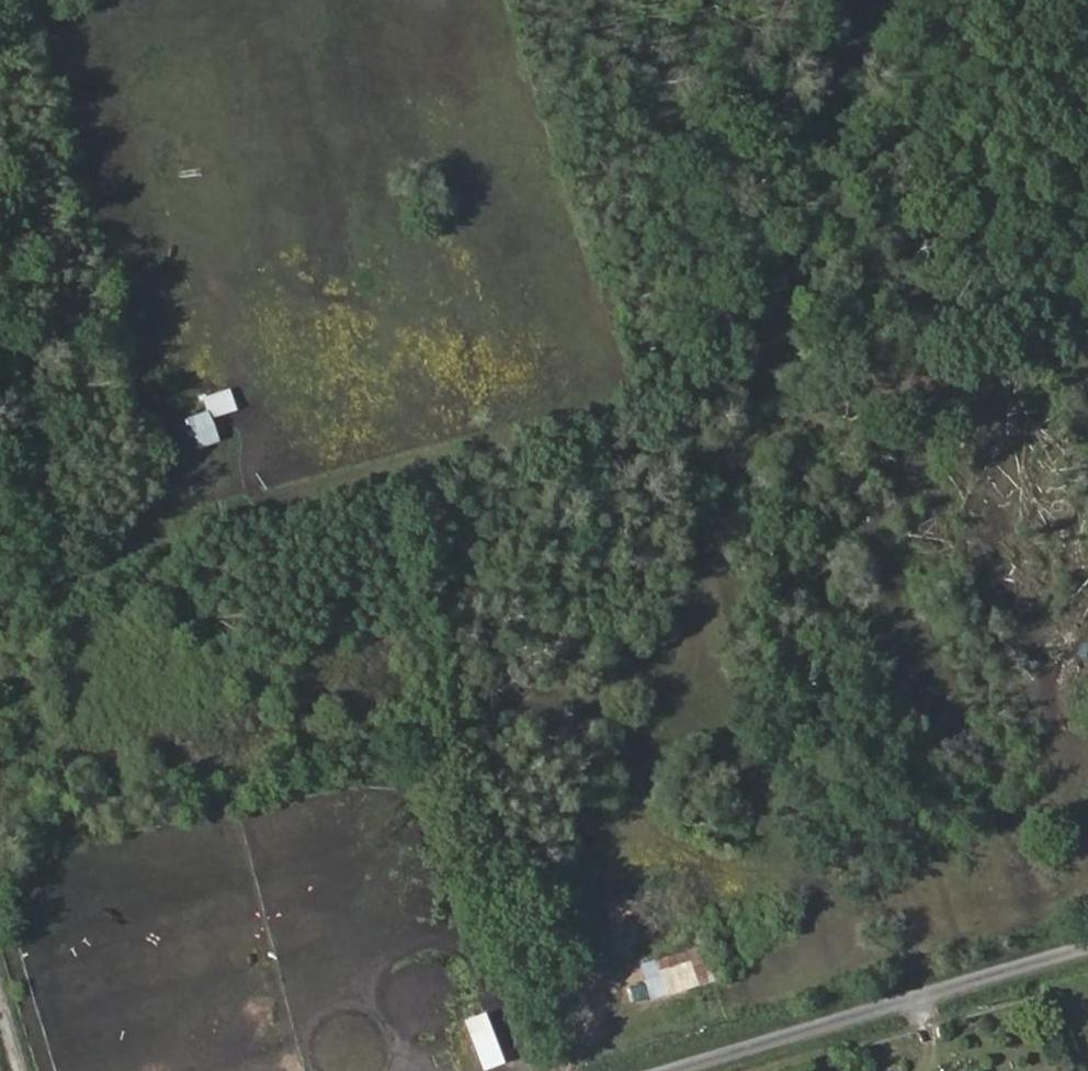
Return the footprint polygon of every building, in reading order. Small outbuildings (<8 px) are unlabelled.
[(207,417),(236,410),(231,388),(202,396),(207,417)] [(194,446),(217,438),(209,411),(186,419),(194,446)] [(649,999),(721,977),(710,942),(638,964),(649,999)] [(482,1068),(503,1059),(482,1009),(461,1018),(482,1068)]
